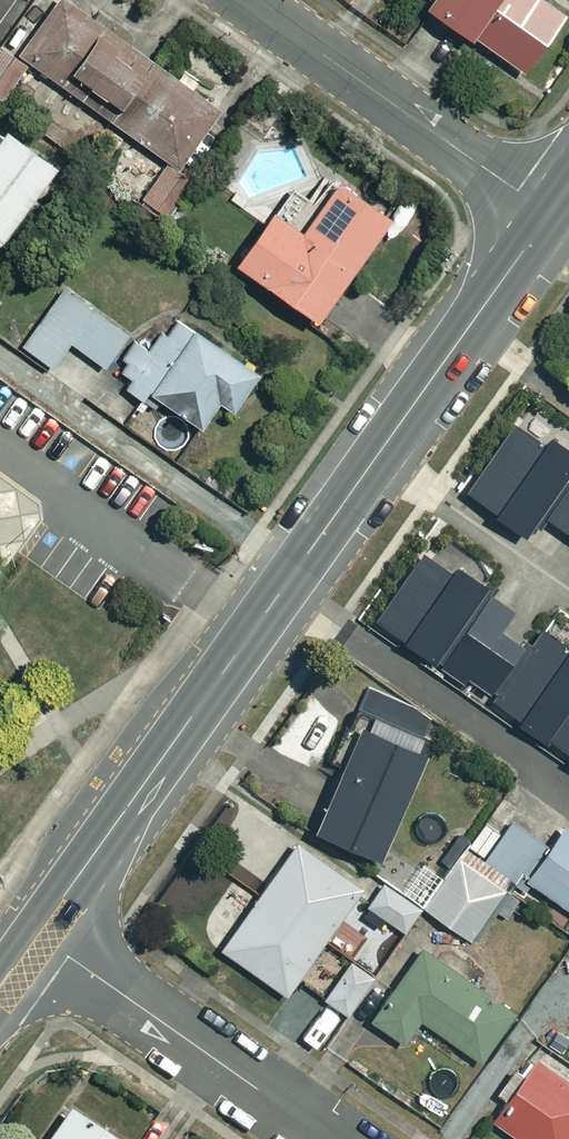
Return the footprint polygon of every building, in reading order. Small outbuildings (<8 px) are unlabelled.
[(31,64),(172,164),(145,201),(165,216),(234,118),(68,0),(66,0),(24,59),(10,49),(0,64),(0,98),(4,101),(31,64)] [(15,0),(0,0),(0,22),(15,0)] [(439,6),(434,13),(523,76),(566,14),(546,0),(431,0),(439,6)] [(13,247),(69,176),(18,136),(0,159),(0,254),(13,247)] [(401,223),(335,176),(315,204),(301,195),(248,270),(328,326),(401,223)] [(132,338),(67,292),(27,349),(56,370),(74,345),(109,370),(132,338)] [(122,363),(133,370),(127,379),(134,384),(130,392),(142,399),(126,424),(180,460),(192,441),(211,454),(220,439),(210,432),(227,406),(242,416),(267,377),(179,320),(158,354),(136,341),(122,363)] [(512,419),(463,490),(525,533),(540,510),(568,530),(568,458),(512,419)] [(548,613),(529,641),(497,618),(508,603),(488,588),(494,580),(438,541),(382,621),(568,754),(568,627),(548,613)] [(420,738),(358,712),(312,823),(374,849),(420,738)] [(554,816),(538,838),(510,819),(482,859),(522,887),(528,879),(568,908),(568,827),(554,816)] [(283,990),(292,977),(344,1014),(373,972),(353,958),(361,945),(330,923),(358,883),(292,837),(217,944),(283,990)] [(503,886),(455,854),(439,877),(419,864),(401,891),(454,926),(435,954),(417,942),(368,1017),(401,1038),(416,1016),(478,1056),(510,1007),(450,967),(503,886)] [(418,904),(381,880),(365,905),(403,929),(418,904)] [(529,1052),(487,1115),(516,1134),(513,1138),(567,1138),(568,1137),(568,1076),(568,1078),(529,1052)] [(63,1106),(40,1138),(111,1138),(63,1106)]
